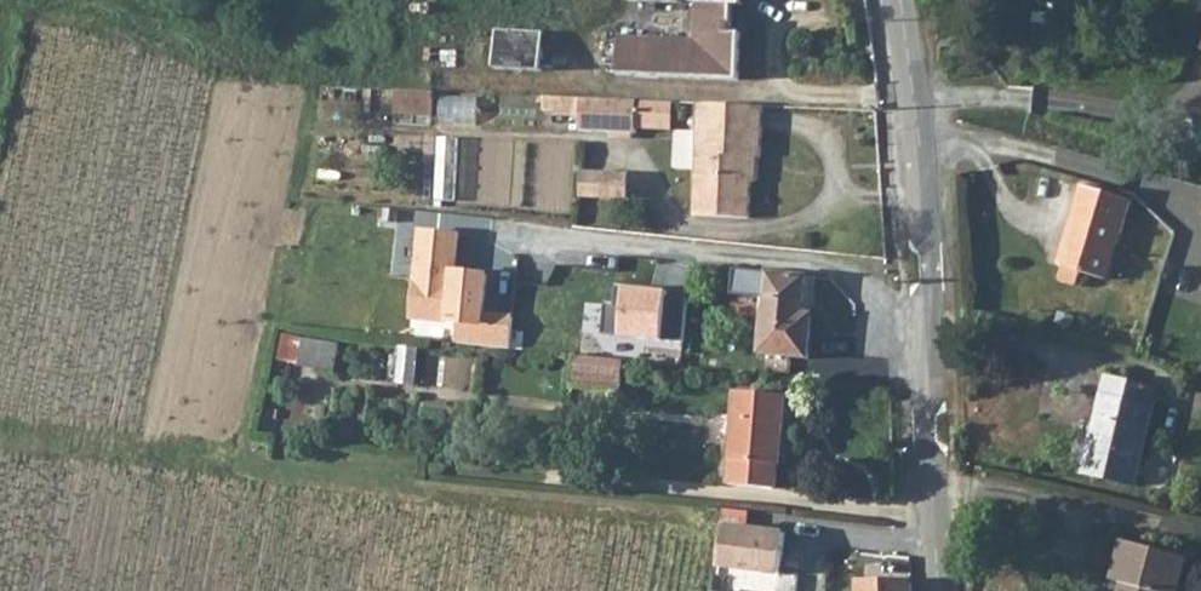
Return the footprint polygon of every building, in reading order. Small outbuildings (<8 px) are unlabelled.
[(619,75),(740,80),(742,33),(733,32),(734,0),(627,0),(697,3),(696,39),(621,36),(619,75)] [(499,31),(497,70),(544,72),(546,33),(499,31)] [(402,87),(399,114),(436,118),(438,91),(402,87)] [(543,108),(580,110),(580,98),(544,96),(543,108)] [(638,100),(580,98),(580,110),(579,131),(636,133),(637,126),(638,100)] [(674,102),(638,100),(637,126),(673,128),(674,102)] [(763,106),(698,103),(693,216),(749,219),(752,157),(761,157),(763,106)] [(628,171),(579,170),(578,199),(627,200),(628,171)] [(1128,201),(1081,187),(1058,266),(1105,280),(1128,201)] [(460,232),(419,228),(411,320),(451,324),(449,342),(510,348),(513,312),(485,309),(489,274),(456,271),(460,232)] [(768,273),(760,354),(809,359),(813,315),(803,313),(806,277),(768,273)] [(689,294),(625,288),(621,334),(685,340),(689,294)] [(620,360),(623,337),(580,333),(578,356),(620,360)] [(281,336),(278,361),(300,363),(303,339),(281,336)] [(303,339),(300,363),(300,366),(335,369),(339,343),(303,339)] [(417,384),(420,347),(400,346),(397,383),(417,384)] [(578,356),(575,355),(572,386),(621,391),(624,360),(620,360),(578,356)] [(1159,389),(1107,377),(1093,435),(1103,437),(1094,475),(1137,484),(1159,389)] [(787,396),(737,392),(729,485),(776,489),(778,465),(781,465),(787,396)] [(1103,437),(1093,435),(1082,432),(1073,470),(1094,475),(1103,437)] [(781,574),(786,533),(725,526),(720,566),(781,574)] [(1123,540),(1112,580),(1127,584),(1125,590),(1178,590),(1187,557),(1123,540)] [(779,583),(714,576),(712,590),(778,590),(779,583)] [(912,582),(858,582),(858,590),(912,590),(912,582)]
